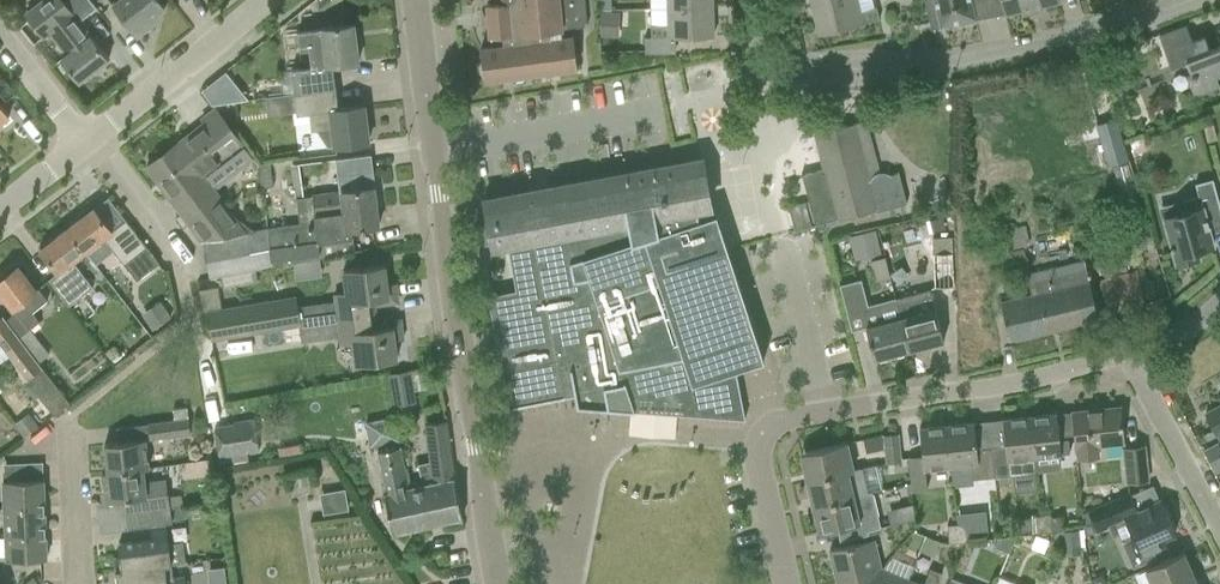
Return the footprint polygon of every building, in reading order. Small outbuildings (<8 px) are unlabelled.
[(27,15),(30,20),(44,37),(51,32),(68,54),(61,59),(79,82),(109,59),(92,36),(91,37),(80,23),(97,9),(91,0),(46,0),(27,15)] [(137,36),(153,24),(151,20),(165,9),(158,0),(120,0),(113,5),(137,36)] [(481,49),(485,80),(577,68),(573,36),(561,38),(560,30),(562,30),(561,28),(587,25),(585,0),(489,0),(489,3),(488,4),(490,36),(492,37),(493,47),(481,49)] [(601,11),(612,11),(611,0),(601,0),(601,11)] [(668,9),(713,7),(712,0),(667,0),(668,9)] [(812,6),(819,35),(879,19),(876,7),(860,11),(857,0),(837,0),(812,6)] [(931,30),(941,27),(941,26),(959,22),(959,24),(976,20),(971,0),(923,0),(931,30)] [(1005,15),(1023,10),(1024,15),(1034,12),(1031,0),(1002,0),(1005,15)] [(1034,12),(1043,10),(1042,5),(1060,1),(1059,0),(1031,0),(1034,12)] [(713,7),(668,9),(668,25),(651,25),(651,38),(713,36),(713,7)] [(601,11),(599,36),(614,36),(614,12),(612,11),(601,11)] [(281,72),(284,94),(335,87),(333,65),(358,62),(354,24),(298,31),(300,50),(310,49),(312,68),(292,70),(293,71),(281,72)] [(1195,96),(1219,86),(1216,76),(1219,75),(1219,46),(1209,50),(1205,38),(1192,42),(1186,27),(1159,37),(1171,69),(1186,63),(1192,78),(1188,79),(1195,96)] [(1136,58),(1131,45),(1109,53),(1114,67),(1136,58)] [(335,87),(284,94),(284,95),(265,98),(268,114),(298,111),(308,110),(310,131),(332,129),(335,147),(368,142),(364,106),(338,109),(335,87)] [(9,116),(0,104),(0,124),(9,116)] [(271,260),(267,229),(242,232),(200,178),(241,145),(217,113),(146,167),(202,241),(210,278),(221,276),(222,279),(254,273),(253,268),(274,264),(272,260),(271,260)] [(824,169),(803,175),(817,223),(836,218),(836,219),(906,201),(899,173),(880,178),(865,121),(815,135),(824,169)] [(318,243),(353,238),(352,230),(379,226),(370,155),(338,159),(342,192),(311,197),(311,198),(297,200),(300,224),(267,229),(271,260),(272,260),(320,254),(318,243)] [(489,222),(474,225),(478,245),(493,242),(494,247),(521,242),(529,288),(489,295),(488,295),(499,357),(499,359),(509,408),(523,406),(575,396),(577,407),(608,409),(635,411),(637,411),(638,395),(671,389),(676,414),(745,419),(736,369),(764,360),(728,249),(728,248),(714,205),(710,206),(704,171),(701,157),(700,157),(485,197),(489,220),(489,222)] [(1199,197),(1182,202),(1184,212),(1164,218),(1171,245),(1172,249),(1176,264),(1199,257),(1197,250),(1214,245),(1208,225),(1219,221),(1219,205),(1213,179),(1195,184),(1199,197)] [(94,208),(67,229),(84,251),(105,236),(138,280),(159,263),(125,220),(112,230),(94,208)] [(956,288),(954,209),(931,214),(934,288),(956,288)] [(84,251),(67,229),(40,249),(58,272),(60,270),(65,277),(54,285),(68,305),(91,286),(72,261),(84,251)] [(881,253),(875,230),(849,236),(853,258),(881,253)] [(88,256),(83,260),(94,274),(93,275),(98,281),(104,277),(99,270),(88,256)] [(1001,302),(1004,316),(1010,339),(1098,318),(1085,262),(1026,275),(1031,295),(1001,302)] [(300,325),(300,327),(338,320),(376,315),(374,300),(398,297),(396,283),(387,285),(384,265),(344,270),(347,292),(335,294),(336,305),(327,306),(326,303),(298,306),(296,296),(207,311),(212,339),(300,325)] [(6,320),(38,363),(48,355),(29,328),(40,320),(32,310),(47,299),(39,288),(36,290),(18,267),(0,280),(0,292),(16,313),(6,320)] [(1104,271),(1106,278),(1098,281),(1108,315),(1145,304),(1144,299),(1156,296),(1152,281),(1139,284),(1135,270),(1127,272),(1126,268),(1115,271),(1114,268),(1104,271)] [(254,273),(222,279),(223,288),(256,282),(254,273)] [(861,280),(839,285),(845,308),(851,331),(866,327),(874,359),(909,350),(900,318),(895,300),(868,307),(861,280)] [(928,290),(895,299),(895,300),(900,318),(909,350),(944,341),(938,318),(935,309),(933,309),(928,290)] [(163,304),(146,316),(154,327),(171,315),(163,304)] [(338,320),(300,327),(302,342),(340,337),(341,345),(353,343),(356,365),(396,360),(394,340),(403,339),(402,325),(378,328),(376,315),(338,320)] [(6,320),(3,316),(0,318),(0,345),(27,378),(41,367),(38,363),(6,320)] [(114,347),(106,353),(112,361),(120,355),(114,347)] [(411,373),(389,377),(392,396),(414,392),(411,373)] [(39,396),(54,415),(70,403),(55,384),(39,396)] [(1205,414),(1216,434),(1218,433),(1219,436),(1219,406),(1205,414)] [(188,417),(187,407),(173,409),(174,419),(188,417)] [(1097,446),(1124,443),(1121,407),(1072,412),(1076,448),(1078,459),(1098,457),(1097,446)] [(1057,414),(1029,416),(1033,457),(1061,454),(1057,414)] [(17,425),(26,437),(38,427),(29,416),(17,425)] [(214,422),(219,455),(258,449),(252,416),(214,422)] [(1005,446),(990,448),(993,475),(1034,471),(1033,457),(1029,416),(1002,419),(1005,446)] [(385,494),(388,508),(392,531),(462,518),(455,478),(447,421),(426,424),(431,462),(419,465),(424,485),(410,488),(394,417),(366,423),(371,447),(378,446),(379,451),(378,452),(387,493),(385,494)] [(148,424),(150,439),(190,434),(188,419),(148,424)] [(974,422),(946,425),(950,466),(972,463),(973,476),(993,475),(990,448),(977,449),(974,422)] [(950,466),(946,425),(920,428),(922,456),(908,457),(912,493),(927,491),(924,468),(950,466)] [(883,436),(885,455),(900,453),(897,435),(883,436)] [(102,473),(102,475),(143,470),(143,471),(149,470),(145,439),(104,444),(108,472),(102,473)] [(806,452),(813,479),(813,480),(853,470),(847,442),(806,452)] [(1124,448),(1127,483),(1148,481),(1144,445),(1124,448)] [(900,453),(885,455),(886,465),(901,464),(900,453)] [(807,480),(813,506),(867,494),(867,493),(861,469),(853,471),(853,470),(813,480),(813,479),(807,480)] [(125,514),(168,509),(183,507),(181,494),(166,496),(164,478),(144,480),(143,471),(143,470),(102,475),(106,502),(123,500),(125,514)] [(3,482),(5,508),(45,507),(43,480),(20,481),(19,471),(4,471),(5,481),(3,482)] [(344,489),(323,492),(327,513),(347,509),(344,489)] [(867,494),(813,506),(819,533),(838,528),(840,535),(852,532),(854,538),(869,534),(868,531),(881,528),(872,492),(867,493),(867,494)] [(1108,503),(1087,512),(1095,532),(1124,519),(1131,535),(1121,540),(1133,569),(1157,559),(1153,550),(1161,547),(1158,541),(1176,534),(1161,500),(1137,510),(1130,494),(1108,503)] [(5,508),(6,534),(46,533),(45,507),(5,508)] [(114,558),(116,571),(170,564),(184,562),(181,542),(167,544),(164,523),(169,523),(168,509),(125,514),(128,530),(150,526),(152,539),(118,543),(120,557),(114,558)] [(1050,515),(1040,516),(1041,533),(1052,532),(1050,515)] [(1041,533),(1040,516),(1029,517),(1031,534),(1041,533)] [(967,524),(955,525),(958,543),(969,542),(967,524)] [(958,543),(955,525),(947,526),(949,544),(958,543)] [(1079,530),(1063,531),(1064,547),(1080,546),(1079,530)] [(918,556),(920,551),(926,536),(913,531),(905,551),(918,556)] [(46,533),(6,534),(7,561),(47,559),(46,533)] [(926,536),(920,551),(934,556),(939,541),(926,536)] [(838,583),(863,583),(880,571),(873,539),(830,550),(838,583)] [(964,549),(957,565),(967,569),(973,553),(964,549)] [(1152,583),(1175,583),(1194,576),(1184,552),(1145,569),(1152,583)] [(116,571),(117,583),(185,583),(183,576),(172,577),(170,564),(116,571)] [(942,575),(929,570),(924,583),(938,583),(942,575)] [(908,582),(880,571),(863,583),(907,583),(908,582)] [(1194,576),(1175,583),(1197,583),(1194,576)]
